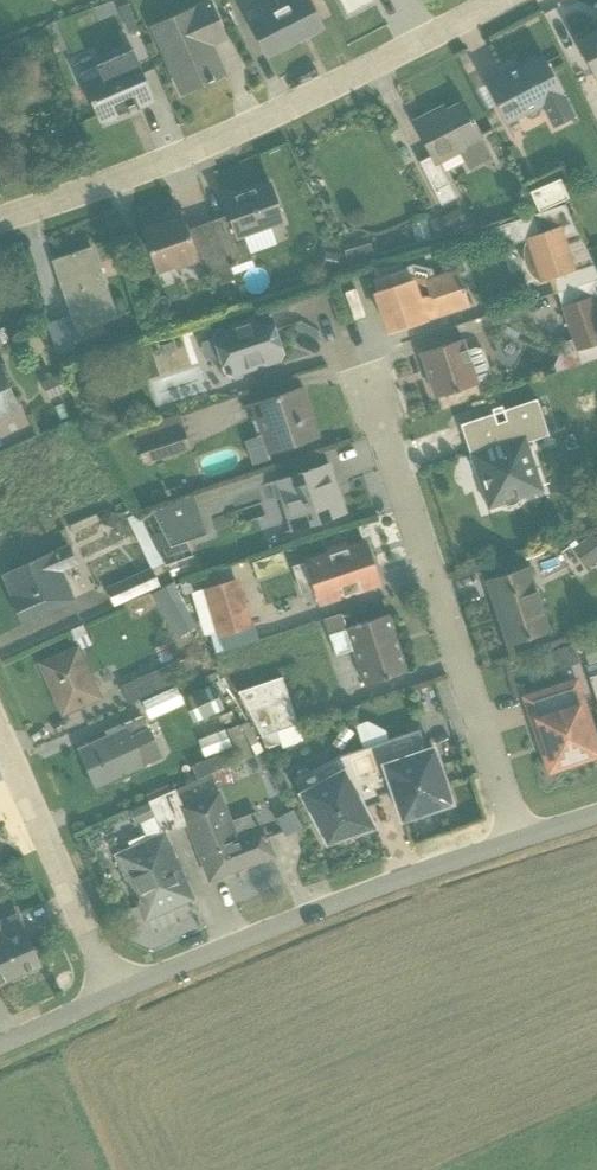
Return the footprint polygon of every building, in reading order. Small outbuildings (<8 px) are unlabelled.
[(139,31),(126,0),(119,0),(114,2),(117,9),(116,9),(128,36),(139,31)] [(322,28),(308,0),(274,0),(277,7),(249,21),(266,56),(272,54),(271,53),(322,28)] [(347,15),(374,2),(373,0),(340,0),(347,15)] [(152,26),(181,93),(223,75),(211,47),(229,40),(211,1),(152,26)] [(596,83),(596,32),(576,42),(596,83)] [(128,114),(155,103),(132,50),(114,58),(110,56),(98,61),(97,65),(79,73),(100,123),(104,122),(107,123),(115,119),(116,117),(127,112),(128,114)] [(553,129),(575,118),(543,56),(503,76),(502,72),(484,81),(507,126),(525,116),(526,118),(531,120),(539,116),(541,110),(540,108),(542,107),(553,129)] [(469,171),(491,160),(463,103),(436,117),(433,113),(415,123),(431,156),(419,163),(441,207),(455,199),(438,165),(460,154),(469,171)] [(528,197),(534,214),(569,199),(561,179),(537,188),(539,192),(528,197)] [(244,238),(283,224),(270,184),(223,199),(228,216),(212,221),(229,268),(251,260),(244,238)] [(549,280),(554,294),(557,292),(596,279),(596,276),(566,205),(486,229),(489,237),(510,245),(525,239),(523,244),(522,251),(523,261),(526,270),(529,276),(536,282),(540,282),(549,280)] [(427,222),(437,239),(466,223),(458,208),(437,220),(435,217),(427,222)] [(202,277),(229,268),(212,221),(187,230),(182,217),(142,231),(158,275),(177,268),(177,270),(198,263),(202,277)] [(410,224),(415,241),(430,238),(425,220),(410,224)] [(374,261),(370,244),(344,251),(348,268),(374,261)] [(75,332),(115,318),(92,249),(74,255),(74,253),(71,254),(72,256),(54,262),(72,315),(46,323),(48,331),(46,332),(58,364),(77,358),(69,332),(74,330),(75,332)] [(323,268),(337,271),(341,256),(327,252),(323,268)] [(424,318),(468,304),(457,269),(433,276),(432,269),(411,265),(405,268),(401,268),(398,257),(372,265),(376,278),(376,279),(380,290),(376,292),(390,334),(425,321),(424,318)] [(576,352),(596,345),(596,279),(557,292),(562,306),(561,306),(572,339),(565,342),(553,365),(556,373),(580,365),(576,352)] [(231,375),(279,359),(282,354),(271,320),(263,314),(217,329),(212,337),(212,339),(198,343),(205,360),(218,357),(223,373),(231,375)] [(10,344),(4,329),(0,330),(0,349),(10,344)] [(436,399),(478,385),(478,382),(485,380),(490,375),(490,370),(484,352),(480,348),(473,348),(468,349),(464,339),(421,353),(436,399)] [(79,390),(111,397),(117,370),(85,363),(79,390)] [(19,409),(0,366),(0,417),(19,409)] [(70,389),(63,374),(42,383),(49,400),(66,393),(65,391),(70,389)] [(460,425),(488,509),(545,492),(528,443),(591,420),(579,385),(504,411),(502,406),(492,409),(493,414),(460,425)] [(267,455),(320,438),(319,436),(317,436),(310,416),(306,418),(302,405),(306,404),(301,390),(304,389),(303,387),(241,408),(242,410),(249,408),(252,416),(249,418),(250,423),(253,422),(258,437),(245,441),(253,466),(269,460),(267,455)] [(131,432),(143,465),(190,448),(178,417),(131,432)] [(290,532),(341,515),(336,500),(338,499),(334,487),(336,487),(329,464),(263,486),(264,487),(270,485),(275,501),(280,499),(290,532)] [(137,512),(165,566),(193,557),(187,541),(207,535),(192,494),(137,512)] [(100,523),(114,529),(120,514),(105,508),(100,523)] [(127,518),(152,569),(163,564),(136,513),(127,518)] [(72,546),(65,529),(60,531),(67,548),(4,575),(15,601),(13,602),(22,622),(75,599),(63,572),(77,566),(69,547),(72,546)] [(585,569),(596,562),(596,564),(596,541),(592,534),(571,549),(585,569)] [(318,604),(379,584),(365,543),(349,548),(347,542),(325,549),(326,552),(303,559),(304,564),(292,568),(301,596),(314,591),(318,604)] [(257,578),(287,568),(281,552),(252,562),(257,578)] [(508,644),(551,631),(530,568),(487,581),(508,644)] [(106,588),(115,607),(161,587),(154,570),(106,588)] [(203,589),(218,637),(252,627),(238,578),(203,589)] [(176,639),(189,631),(167,586),(151,594),(176,639)] [(364,686),(407,671),(388,615),(355,626),(350,611),(324,620),(336,656),(352,651),(364,686)] [(62,714),(102,697),(81,650),(91,645),(82,625),(69,631),(76,648),(40,664),(62,714)] [(173,649),(188,674),(206,664),(194,637),(173,649)] [(120,687),(128,705),(173,686),(168,675),(180,670),(176,661),(174,661),(166,644),(154,649),(162,668),(120,687)] [(553,651),(559,670),(579,664),(573,645),(553,651)] [(595,663),(585,666),(596,702),(596,669),(595,663)] [(237,692),(260,737),(297,723),(281,677),(237,692)] [(596,756),(596,749),(576,683),(526,699),(550,772),(596,756)] [(192,724),(224,709),(213,684),(181,699),(192,724)] [(143,768),(163,759),(148,727),(146,729),(140,716),(125,723),(124,722),(104,731),(106,736),(78,749),(97,790),(144,769),(143,768)] [(354,727),(360,744),(383,737),(378,720),(354,727)] [(303,741),(297,723),(260,737),(265,749),(280,744),(282,748),(303,741)] [(402,820),(452,804),(433,749),(426,751),(419,729),(364,748),(380,796),(392,792),(402,820)] [(231,748),(224,730),(198,741),(205,759),(231,748)] [(327,843),(374,827),(367,807),(382,802),(380,796),(364,748),(338,756),(311,771),(304,768),(297,772),(297,779),(294,780),(327,843)] [(196,780),(222,768),(218,755),(190,767),(196,780)] [(210,879),(272,855),(261,827),(238,838),(220,791),(182,805),(174,790),(163,794),(177,829),(188,825),(210,879)] [(144,922),(194,900),(165,835),(177,829),(163,794),(148,801),(162,835),(115,856),(144,922)] [(277,818),(286,836),(287,836),(286,833),(300,827),(301,829),(302,829),(293,810),(277,818)] [(41,967),(17,914),(0,922),(0,985),(41,967)]
